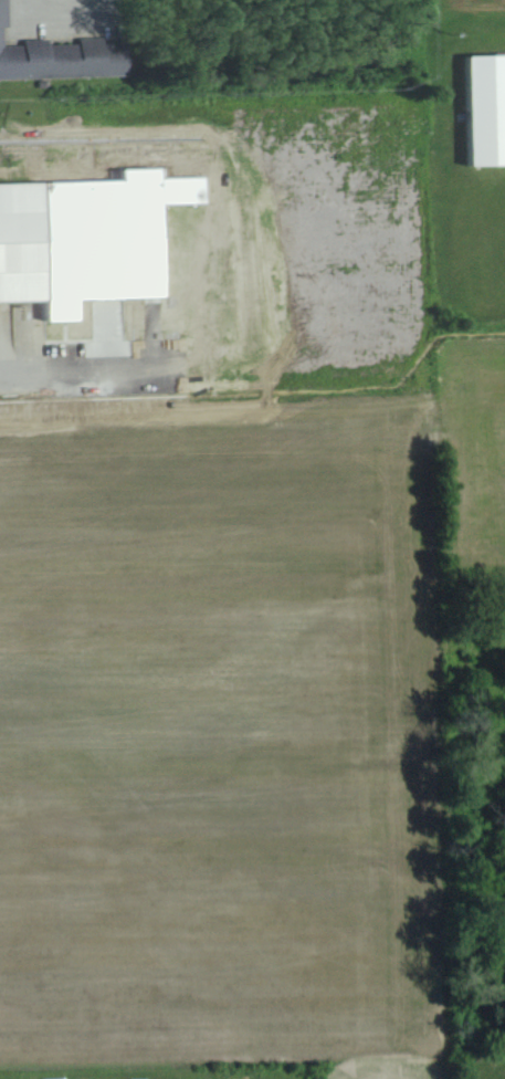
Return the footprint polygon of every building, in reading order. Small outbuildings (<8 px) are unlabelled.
[(134,75),(133,42),(109,42),(108,36),(83,37),(84,43),(54,43),(53,38),(29,38),(29,44),(8,45),(8,26),(14,26),(13,0),(0,0),(0,78),(134,75)] [(477,166),(504,165),(504,54),(474,55),(477,166)] [(53,300),(51,183),(0,184),(0,302),(53,300)]
